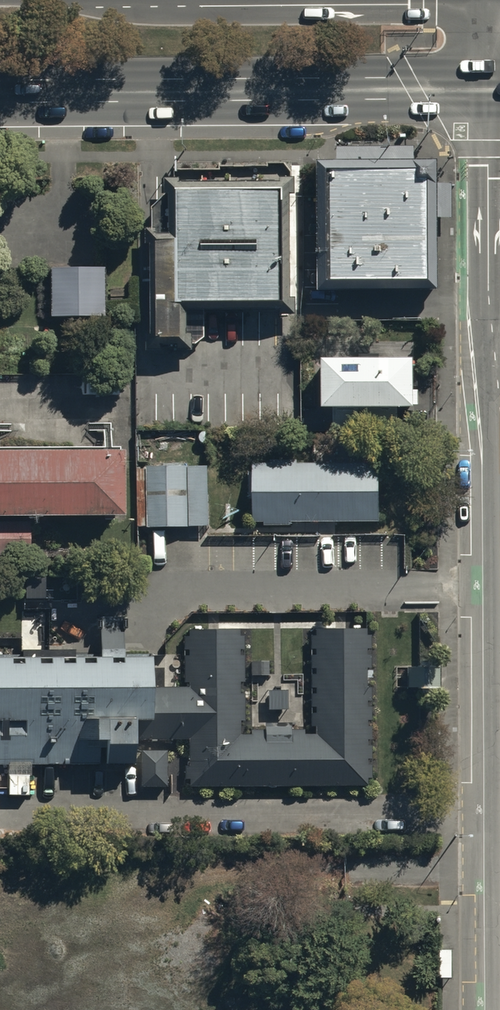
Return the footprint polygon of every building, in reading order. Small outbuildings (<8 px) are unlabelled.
[(331,275),(434,274),(433,161),(329,162),(331,275)] [(207,309),(289,308),(288,176),(167,177),(167,229),(152,229),(153,344),(188,344),(188,309),(207,309)] [(51,315),(104,314),(104,263),(51,263),(51,315)] [(416,351),(323,353),(324,404),(417,403),(416,351)] [(0,447),(0,514),(126,512),(125,445),(0,447)] [(253,463),(254,519),(379,518),(378,461),(253,463)] [(207,462),(144,463),(145,524),(208,524),(207,462)] [(30,554),(30,519),(0,519),(0,555),(30,554)] [(370,785),(369,625),(312,625),(313,732),(244,732),(244,625),(188,626),(189,684),(152,684),(152,651),(0,652),(0,762),(133,761),(133,739),(189,738),(189,786),(370,785)] [(407,689),(438,689),(437,663),(406,663),(407,689)] [(142,783),(168,784),(168,748),(142,748),(142,783)] [(450,950),(440,950),(440,977),(451,977),(450,950)]
